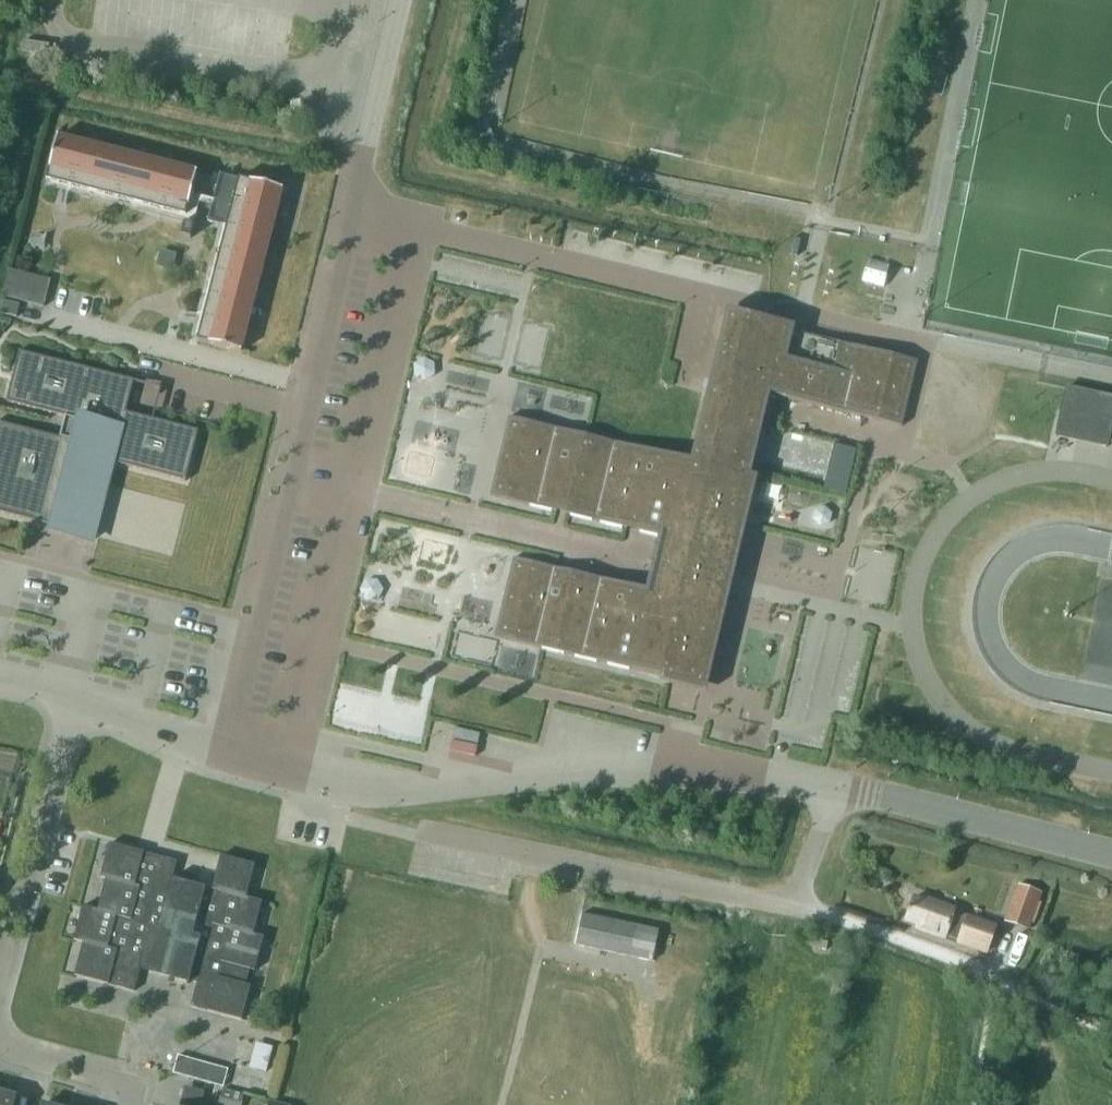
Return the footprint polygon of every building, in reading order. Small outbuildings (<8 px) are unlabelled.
[(48,55),(50,44),(24,41),(22,51),(48,55)] [(46,180),(48,181),(186,216),(191,194),(197,172),(58,136),(46,180)] [(197,340),(241,351),(283,189),(220,173),(207,222),(226,226),(197,340)] [(190,238),(194,225),(184,222),(181,236),(190,238)] [(868,259),(862,281),(883,287),(889,265),(868,259)] [(9,269),(2,296),(45,307),(51,279),(9,269)] [(0,312),(0,313),(17,317),(20,304),(3,300),(0,312)] [(490,495),(557,511),(566,513),(627,527),(666,536),(653,590),(557,567),(513,557),(513,559),(518,560),(500,635),(495,634),(494,636),(671,678),(701,685),(739,526),(767,410),(770,394),(903,426),(903,424),(898,422),(912,361),(918,363),(918,360),(726,314),(707,392),(691,459),(509,416),(509,418),(514,419),(496,494),(491,493),(490,495)] [(0,422),(0,512),(74,531),(73,535),(93,541),(113,462),(186,481),(199,430),(126,412),(134,380),(19,351),(6,401),(66,416),(60,437),(0,422)] [(425,380),(434,374),(434,363),(424,358),(415,364),(415,375),(425,380)] [(1067,387),(1058,430),(1108,441),(1111,424),(1111,397),(1067,387)] [(857,493),(863,447),(841,444),(835,490),(857,493)] [(820,525),(830,523),(832,514),(825,507),(816,510),(814,519),(820,525)] [(383,589),(378,580),(367,580),(362,590),(367,599),(378,599),(383,589)] [(475,741),(500,743),(501,733),(476,730),(475,741)] [(83,906),(74,940),(84,942),(75,975),(135,991),(140,970),(189,983),(190,980),(198,982),(191,1006),(242,1020),(251,986),(246,984),(250,970),(255,971),(264,937),(253,934),(262,902),(259,901),(246,898),(255,865),(221,855),(211,893),(205,892),(206,888),(173,879),(178,861),(160,857),(110,843),(101,877),(107,878),(98,910),(83,906)] [(1005,921),(1028,929),(1041,892),(1018,884),(1005,921)] [(987,952),(996,926),(955,911),(955,909),(927,899),(925,902),(913,898),(906,919),(918,923),(917,927),(945,937),(946,936),(958,940),(958,941),(987,952)] [(575,944),(652,961),(659,931),(582,913),(575,944)] [(179,1055),(174,1073),(190,1078),(195,1060),(179,1055)] [(212,1065),(195,1060),(190,1078),(207,1082),(212,1065)] [(212,1065),(207,1082),(224,1087),(228,1070),(229,1069),(227,1069),(212,1065)] [(16,1096),(0,1092),(0,1104),(14,1104),(16,1096)]
